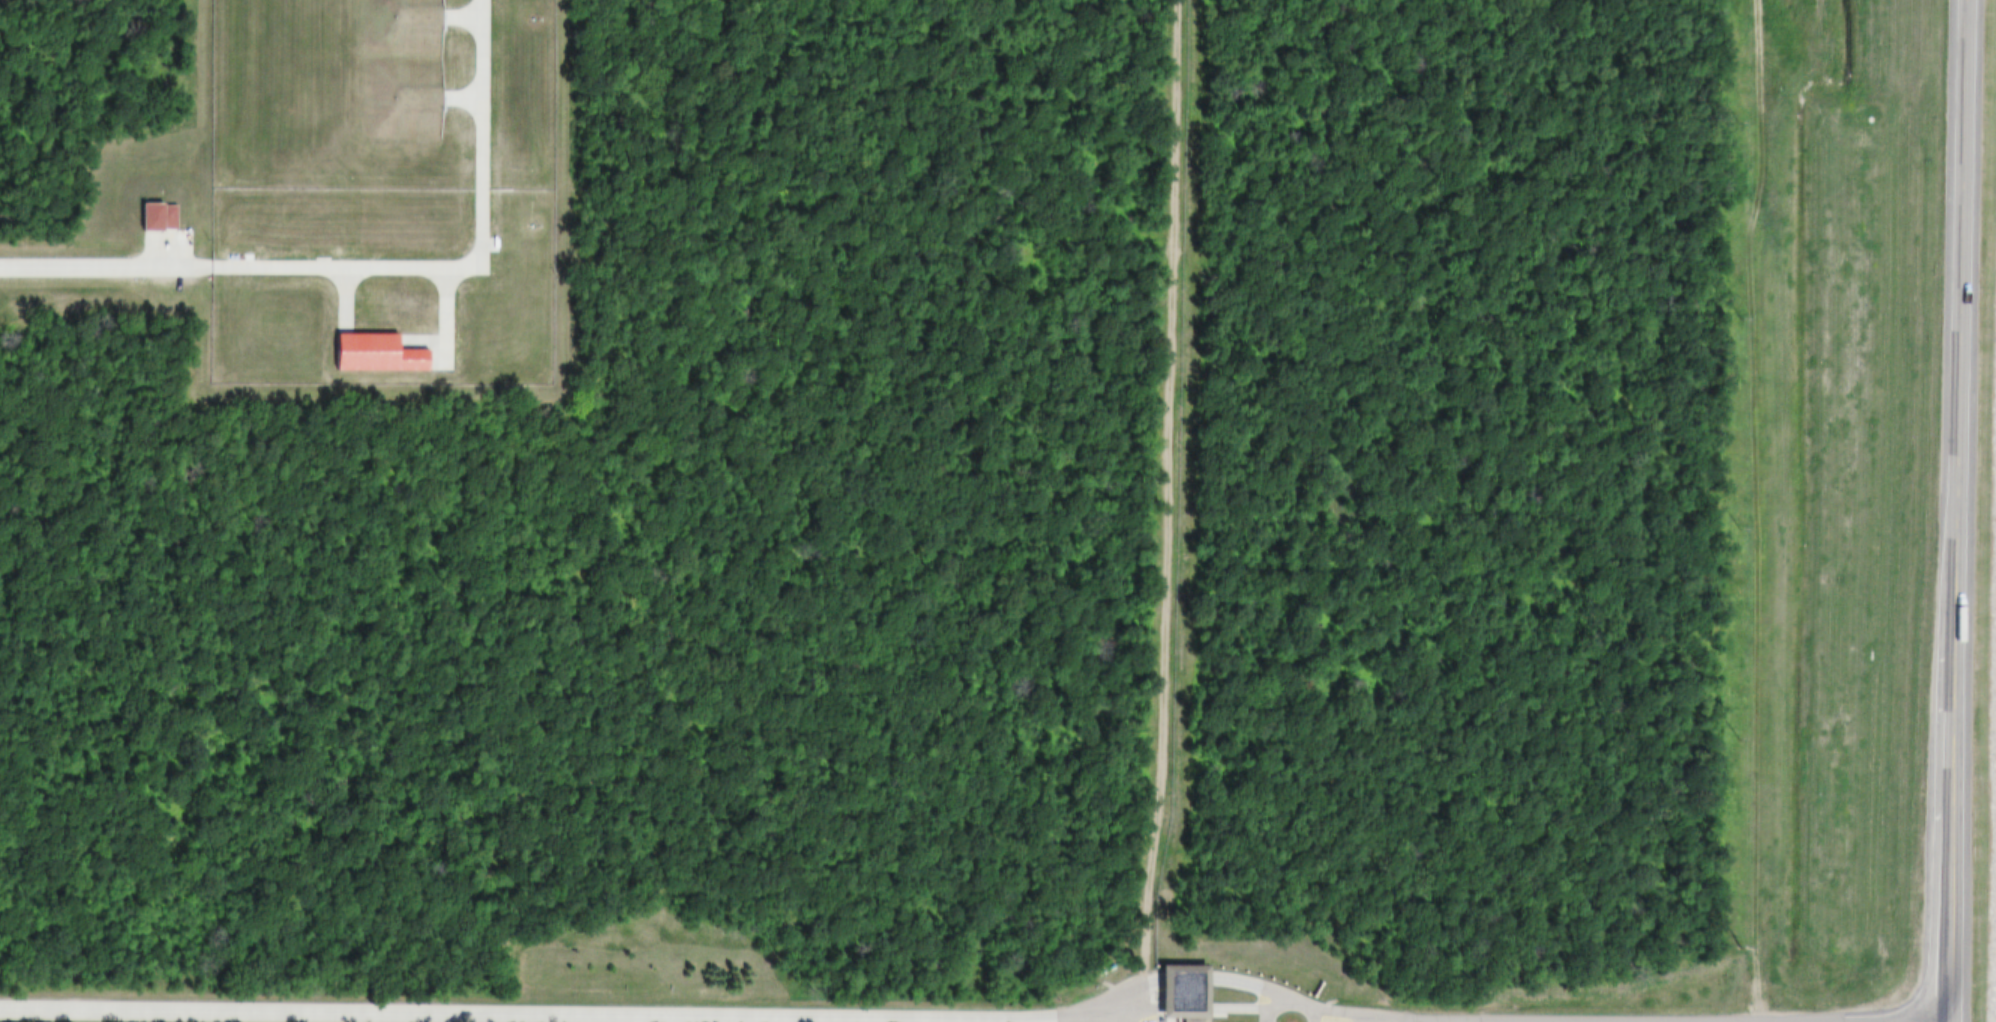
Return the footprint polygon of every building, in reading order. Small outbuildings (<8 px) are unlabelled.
[(437,60),(438,0),(360,0),(360,60),(437,60)] [(437,60),(437,141),(359,141),(360,60),(437,60)] [(134,202),(133,229),(171,230),(171,203),(134,202)] [(323,332),(323,370),(418,369),(418,347),(386,348),(386,331),(323,332)] [(1149,1014),(1196,1015),(1197,964),(1149,964),(1149,1014)]
